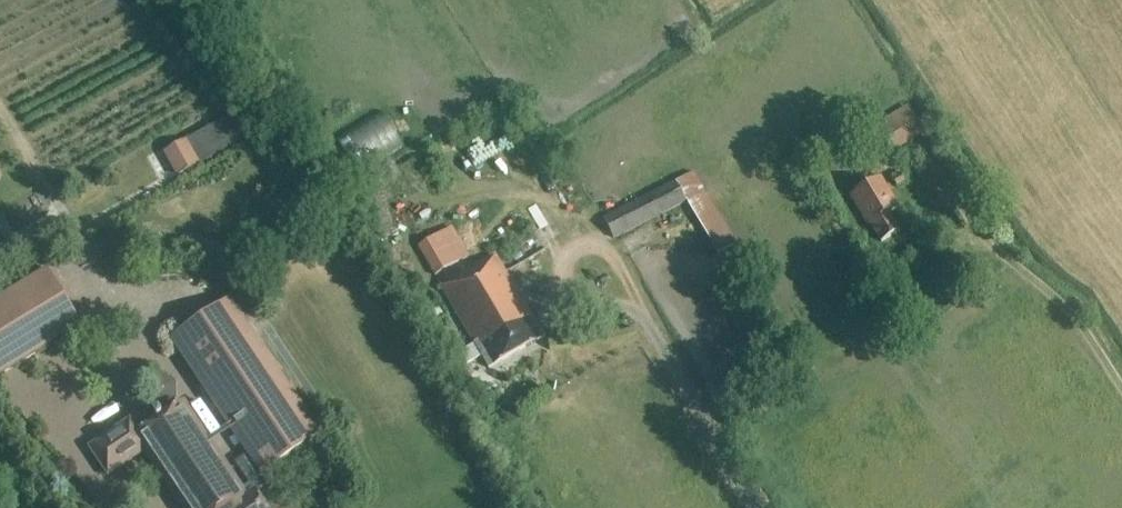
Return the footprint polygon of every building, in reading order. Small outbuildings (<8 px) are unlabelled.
[(893,150),(924,132),(911,111),(888,125),(885,121),(860,136),(865,143),(882,133),(893,150)] [(177,177),(201,164),(187,139),(164,152),(177,177)] [(694,172),(677,181),(605,218),(615,238),(687,201),(719,255),(737,244),(694,172)] [(908,181),(904,175),(895,180),(899,187),(908,181)] [(883,241),(901,230),(889,211),(898,205),(881,177),(850,195),(869,226),(872,224),(883,241)] [(468,256),(452,227),(418,246),(435,275),(468,256)] [(493,255),(440,285),(449,300),(472,340),(474,342),(474,343),(475,344),(473,345),(472,345),(469,347),(459,353),(463,359),(465,362),(465,363),(466,365),(482,356),(490,369),(542,338),(505,275),(502,271),(493,255)] [(0,296),(0,376),(82,325),(47,267),(0,296)] [(173,502),(177,507),(262,507),(258,502),(253,506),(239,484),(251,476),(254,480),(317,439),(225,299),(165,338),(243,458),(227,468),(188,409),(173,417),(136,441),(128,429),(87,456),(105,484),(144,458),(173,502)] [(86,409),(93,422),(133,401),(126,388),(86,409)]
